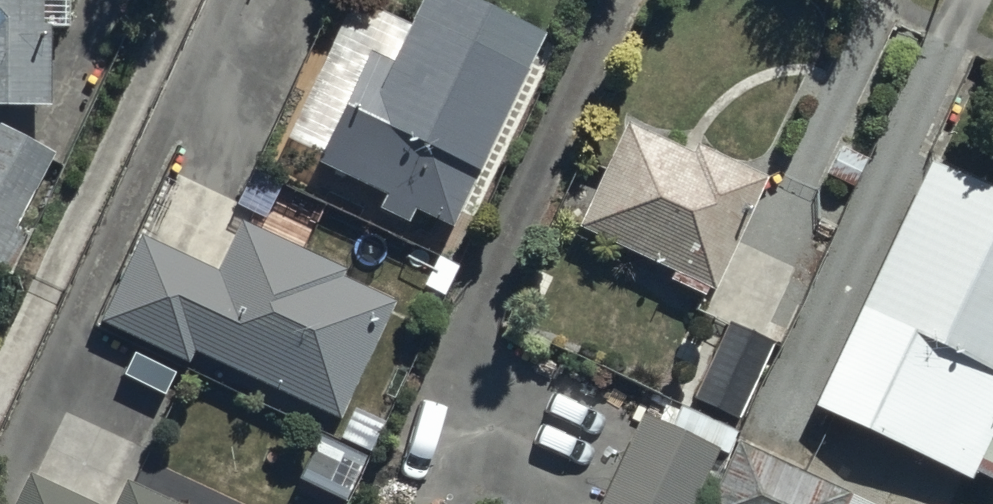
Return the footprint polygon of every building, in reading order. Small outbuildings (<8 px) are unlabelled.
[(51,123),(51,42),(67,42),(67,0),(0,0),(0,123),(51,123)] [(436,0),(421,0),(389,73),(363,62),(313,179),(377,206),(371,220),(402,234),(408,219),(453,239),(537,44),(436,0)] [(0,136),(0,280),(8,284),(30,241),(16,234),(52,162),(0,136)] [(624,136),(575,242),(709,303),(763,186),(693,153),(688,165),(624,136)] [(923,177),(810,422),(969,492),(992,438),(992,207),(923,177)] [(94,332),(187,376),(193,363),(337,430),(392,310),(339,285),(341,281),(242,235),(220,281),(136,241),(94,332)] [(689,403),(735,426),(770,353),(724,331),(689,403)] [(715,461),(721,464),(735,437),(654,396),(600,503),(693,503),(715,461)] [(709,503),(850,503),(733,450),(709,503)] [(27,486),(19,503),(65,503),(27,486)] [(120,491),(115,503),(148,503),(120,491)]
